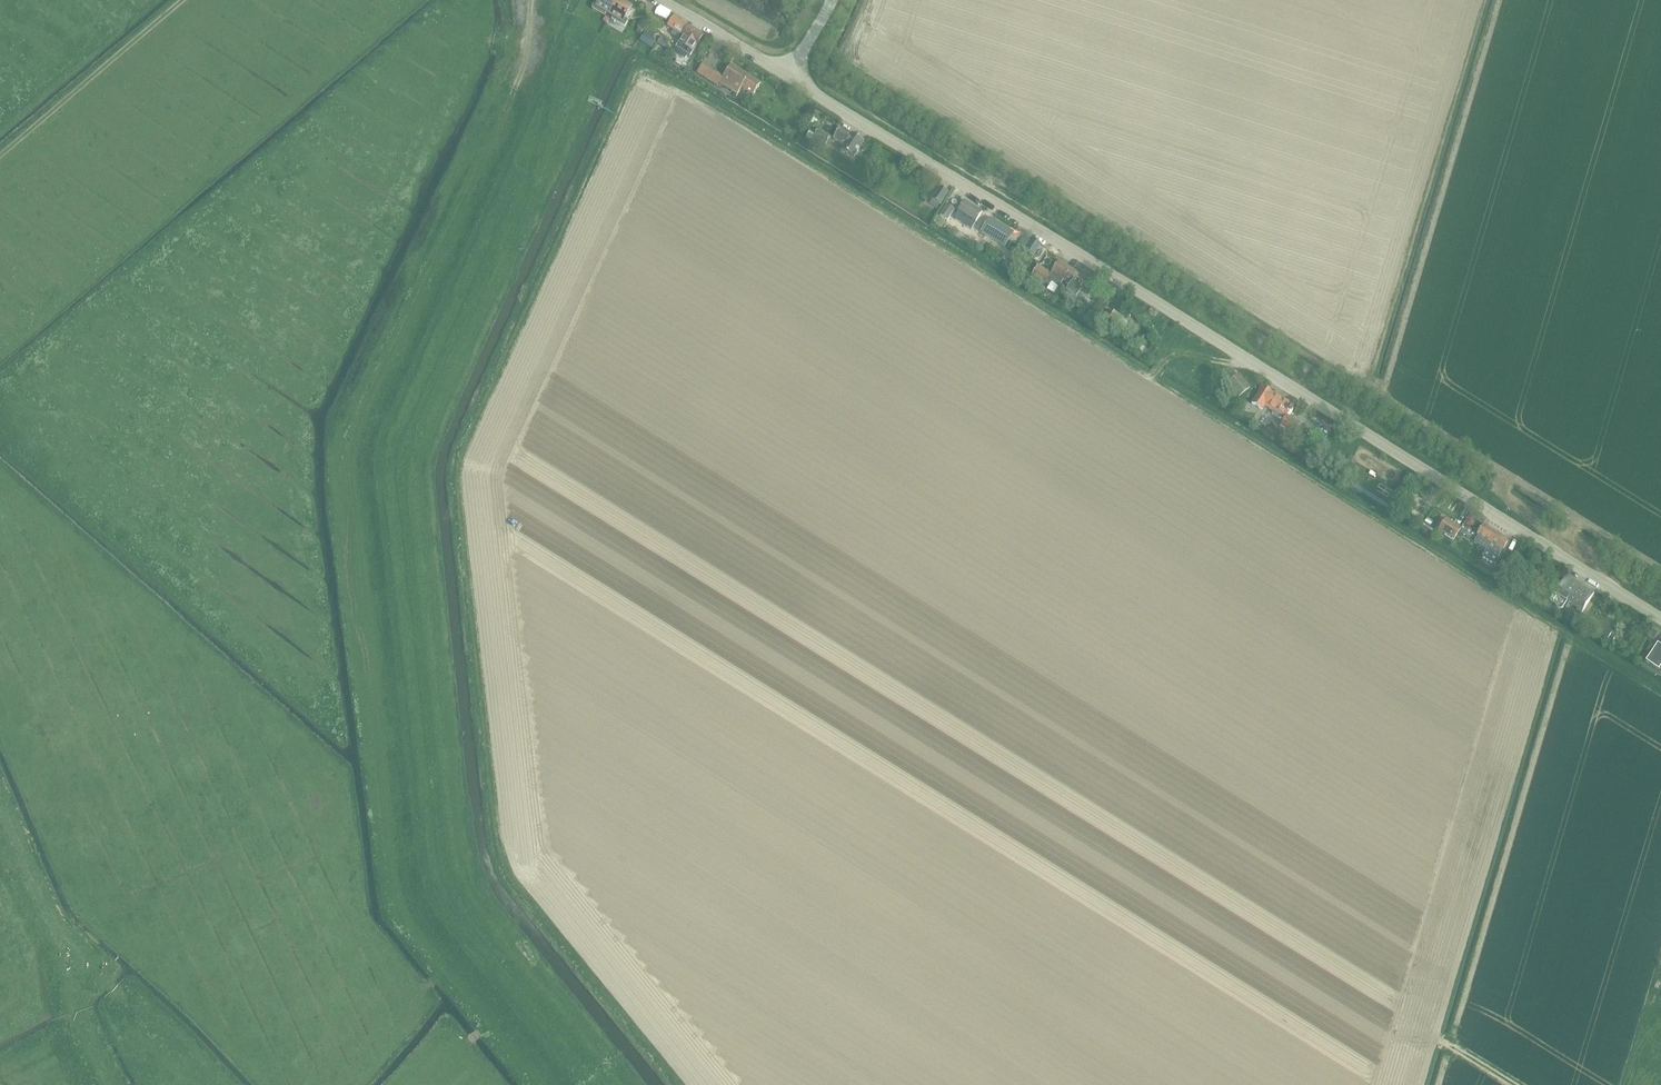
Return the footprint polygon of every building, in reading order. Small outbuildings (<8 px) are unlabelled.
[(606,14),(610,16),(619,3),(616,1),(617,0),(601,0),(598,5),(595,3),(592,9),(605,17),(606,14)] [(619,3),(610,16),(612,17),(610,20),(625,29),(628,23),(625,21),(632,10),(625,7),(627,4),(622,1),(620,3),(619,3)] [(660,6),(655,14),(666,20),(670,12),(660,6)] [(645,17),(637,28),(638,29),(635,33),(640,36),(643,32),(651,21),(645,17)] [(671,20),(667,26),(673,30),(670,34),(678,39),(681,35),(682,36),(688,26),(673,17),(671,20)] [(677,45),(676,48),(690,56),(692,52),(693,52),(704,35),(689,26),(688,26),(682,36),(683,36),(682,37),(680,41),(677,45)] [(645,33),(639,41),(651,49),(657,41),(645,33)] [(661,37),(657,44),(666,50),(668,46),(661,37)] [(713,70),(707,80),(717,87),(719,84),(737,96),(741,90),(752,97),(761,84),(750,77),(750,76),(732,64),(724,77),(713,70)] [(809,132),(805,138),(824,149),(831,137),(818,129),(814,135),(809,132)] [(853,159),(864,141),(852,134),(851,136),(840,129),(834,139),(845,145),(841,152),(853,159)] [(937,209),(949,192),(940,187),(929,204),(937,209)] [(976,223),(981,214),(965,203),(959,213),(976,223)] [(947,204),(940,216),(947,221),(955,209),(947,204)] [(983,228),(980,233),(1005,247),(1008,242),(983,228)] [(1032,258),(1040,245),(1033,240),(1024,253),(1032,258)] [(997,244),(992,253),(1001,258),(1006,250),(997,244)] [(1063,280),(1071,268),(1058,261),(1049,276),(1036,269),(1032,276),(1044,283),(1049,286),(1051,283),(1059,287),(1063,280)] [(1066,282),(1062,288),(1066,291),(1065,292),(1076,299),(1081,292),(1089,296),(1096,284),(1072,269),(1071,268),(1063,280),(1066,282)] [(1108,310),(1101,321),(1117,331),(1120,325),(1118,324),(1122,318),(1108,310)] [(1239,374),(1227,383),(1239,397),(1250,388),(1239,374)] [(1283,421),(1280,427),(1294,435),(1301,424),(1287,416),(1288,415),(1291,415),(1293,412),(1292,409),(1294,405),(1262,386),(1251,404),(1262,411),(1265,407),(1273,412),(1272,414),(1283,421)] [(1460,511),(1448,504),(1443,511),(1455,519),(1460,511)] [(1439,528),(1437,531),(1453,541),(1460,529),(1444,519),(1443,521),(1441,520),(1437,526),(1439,528)] [(1477,536),(1474,542),(1486,549),(1481,557),(1493,564),(1501,551),(1508,540),(1483,524),(1476,535),(1477,536)] [(1515,567),(1502,560),(1497,567),(1511,575),(1515,567)] [(1568,602),(1580,583),(1566,575),(1550,601),(1556,605),(1556,606),(1556,608),(1557,609),(1559,610),(1562,610),(1563,609),(1563,610),(1568,602)] [(1580,583),(1568,602),(1577,607),(1576,609),(1582,613),(1595,593),(1580,583)] [(1591,619),(1586,627),(1587,628),(1593,631),(1598,623),(1592,619),(1591,619)] [(1598,624),(1593,632),(1607,641),(1612,633),(1611,632),(1598,624)] [(1653,630),(1648,638),(1653,641),(1658,633),(1653,630)] [(1652,666),(1659,670),(1660,666),(1660,652),(1658,656),(1652,666)]
